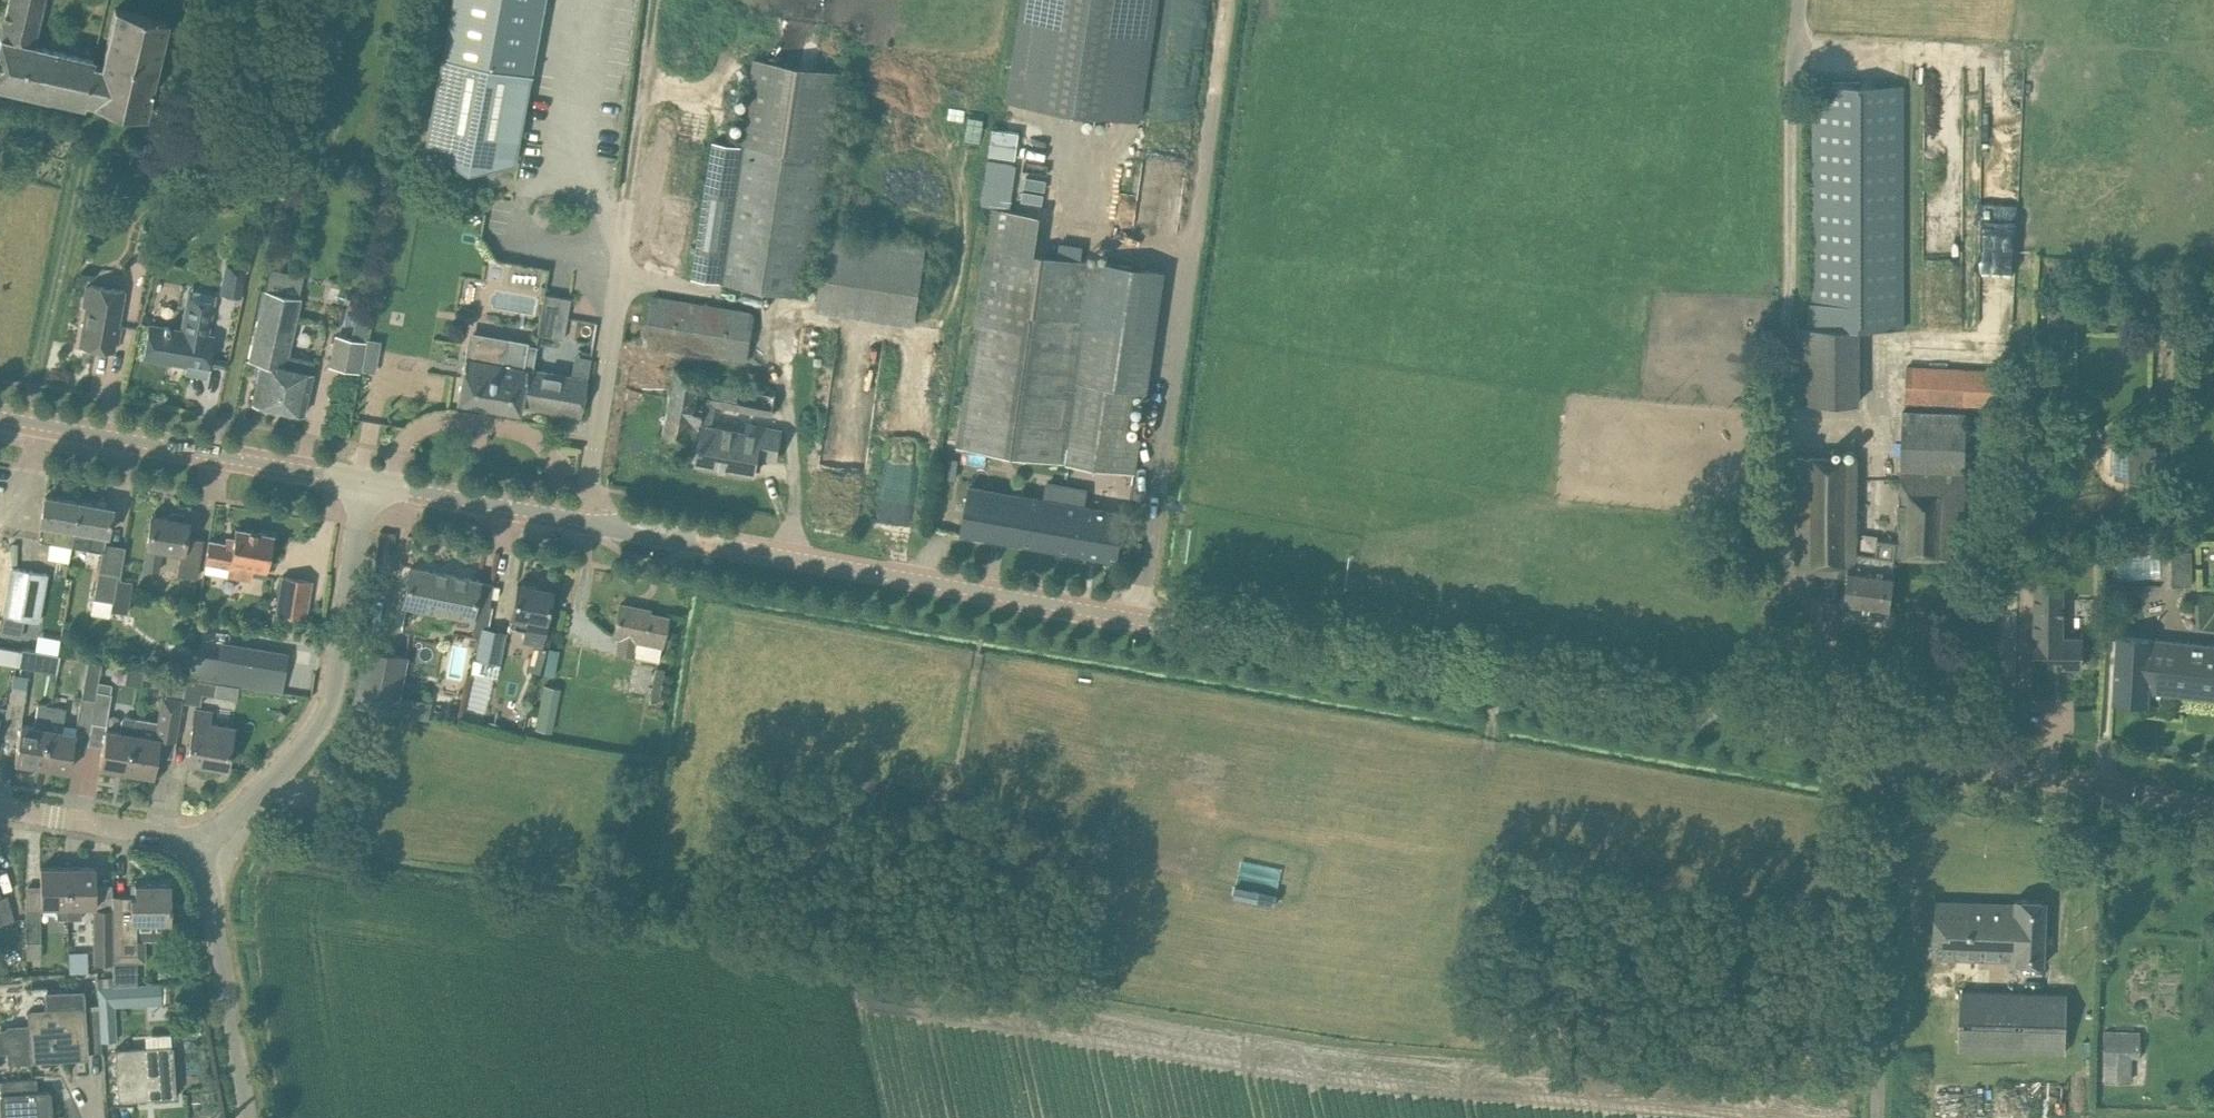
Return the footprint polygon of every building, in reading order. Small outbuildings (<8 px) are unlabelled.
[(82,105),(92,63),(93,58),(33,44),(44,0),(9,0),(0,38),(0,86),(82,105)] [(425,145),(426,145),(440,148),(441,148),(468,162),(470,153),(513,161),(529,74),(533,51),(543,0),(453,0),(425,145)] [(1157,0),(1023,0),(1008,100),(1139,119),(1157,0)] [(82,105),(93,108),(94,103),(145,115),(151,94),(168,20),(115,8),(102,66),(92,63),(82,105)] [(842,72),(776,62),(754,58),(741,144),(714,140),(693,277),(809,294),(811,276),(817,277),(821,254),(815,253),(842,72)] [(1906,328),(1906,84),(1814,84),(1814,301),(1809,301),(1809,326),(1798,326),(1798,402),(1861,402),(1861,328),(1906,328)] [(992,126),(988,152),(1015,156),(1019,130),(992,126)] [(182,147),(184,138),(146,129),(144,137),(182,147)] [(983,200),(1012,205),(1019,162),(990,157),(983,200)] [(253,168),(250,179),(264,182),(267,172),(253,168)] [(380,171),(376,188),(389,191),(393,173),(380,171)] [(1043,198),(1045,179),(1025,177),(1023,196),(1043,198)] [(987,246),(958,445),(1073,462),(1132,473),(1138,435),(1113,431),(1130,335),(1132,335),(1142,267),(1097,261),(1097,262),(1079,259),(1056,256),(1036,253),(1042,215),(993,207),(987,246)] [(819,306),(917,321),(929,244),(831,229),(819,306)] [(1059,239),(1056,256),(1079,259),(1081,242),(1059,239)] [(228,264),(223,292),(242,295),(247,268),(228,264)] [(87,305),(84,323),(80,345),(114,351),(117,329),(125,289),(91,283),(91,286),(88,285),(84,304),(87,305)] [(265,290),(254,337),(249,359),(262,362),(252,402),(303,413),(312,372),(311,372),(314,359),(287,354),(300,297),(265,290)] [(544,293),(541,314),(567,318),(570,297),(544,293)] [(746,362),(755,312),(653,294),(644,343),(746,362)] [(150,325),(148,334),(144,356),(207,367),(212,336),(208,335),(213,304),(191,300),(186,331),(150,325)] [(366,341),(366,340),(337,334),(331,363),(360,369),(363,354),(366,341)] [(581,415),(584,393),(587,379),(504,364),(508,346),(468,339),(465,358),(464,358),(457,399),(519,410),(520,404),(581,415)] [(366,341),(363,354),(378,357),(380,344),(366,341)] [(2008,370),(1908,364),(1906,402),(2006,406),(2008,370)] [(691,440),(696,441),(697,441),(702,418),(712,419),(715,402),(775,413),(778,392),(776,391),(776,393),(701,379),(703,370),(675,365),(663,437),(690,442),(691,440)] [(1889,610),(1892,588),(1894,569),(1893,569),(1894,556),(1899,557),(1899,559),(1963,561),(1965,413),(1902,410),(1899,541),(1877,538),(1875,554),(1856,551),(1858,457),(1796,456),(1796,564),(1849,564),(1844,604),(1889,610)] [(776,459),(780,437),(782,429),(748,424),(746,432),(703,424),(697,462),(755,472),(758,455),(776,459)] [(2157,445),(2130,444),(2129,478),(2156,478),(2157,445)] [(945,457),(942,477),(956,479),(958,459),(945,457)] [(962,531),(1116,559),(1124,513),(970,485),(962,531)] [(71,545),(79,501),(45,496),(41,522),(42,522),(38,540),(54,542),(71,545)] [(104,550),(112,507),(79,501),(71,545),(88,548),(104,550)] [(149,544),(145,566),(159,568),(163,546),(182,549),(179,571),(197,574),(199,561),(202,539),(185,536),(187,520),(185,519),(185,516),(183,514),(172,512),(169,514),(169,517),(152,514),(148,536),(147,543),(149,544)] [(209,540),(205,562),(207,562),(228,566),(226,573),(250,577),(252,567),(267,570),(273,535),(236,528),(234,538),(226,537),(225,543),(209,540)] [(2195,582),(2193,547),(2172,548),(2174,583),(2195,582)] [(124,558),(103,555),(96,596),(96,598),(112,600),(117,574),(121,575),(124,558)] [(9,558),(0,557),(0,609),(9,558)] [(402,629),(424,633),(426,622),(446,626),(449,610),(472,614),(485,616),(492,583),(410,566),(403,604),(406,604),(402,629)] [(13,567),(4,615),(20,618),(29,619),(38,621),(54,624),(49,649),(60,651),(65,624),(63,623),(66,608),(42,604),(42,602),(43,595),(47,573),(13,567)] [(127,613),(132,580),(121,578),(121,575),(117,574),(112,600),(111,610),(127,613)] [(2083,666),(2083,643),(2083,637),(2063,637),(2064,574),(2037,574),(2036,636),(2034,636),(2034,643),(2034,665),(2083,666)] [(276,613),(305,618),(311,580),(282,575),(276,613)] [(511,613),(509,626),(525,629),(523,637),(541,641),(545,620),(547,612),(551,590),(517,583),(513,605),(511,613)] [(620,604),(616,625),(614,634),(620,635),(617,650),(633,654),(658,658),(662,643),(667,617),(643,612),(643,608),(620,604)] [(485,627),(478,658),(499,663),(506,631),(485,627)] [(2117,635),(2116,678),(2113,700),(2146,703),(2147,691),(2213,697),(2213,645),(2117,635)] [(286,653),(222,642),(216,681),(280,692),(286,653)] [(534,646),(529,666),(540,669),(546,649),(534,646)] [(21,649),(18,648),(15,665),(34,669),(37,650),(35,649),(22,647),(21,649)] [(353,702),(372,706),(424,716),(428,701),(401,695),(408,656),(404,656),(364,647),(353,702)] [(143,670),(127,667),(125,683),(140,686),(143,670)] [(659,700),(664,668),(655,667),(649,698),(659,700)] [(22,719),(27,688),(29,678),(13,675),(12,685),(7,717),(22,719)] [(187,677),(182,702),(200,705),(202,694),(214,696),(216,683),(187,677)] [(92,722),(105,724),(113,683),(99,681),(97,690),(92,722)] [(544,685),(543,693),(558,696),(559,688),(544,685)] [(76,726),(76,729),(90,732),(92,722),(97,690),(83,687),(81,698),(79,710),(76,726)] [(136,717),(127,770),(154,774),(157,752),(160,738),(174,740),(175,731),(181,699),(167,697),(160,696),(156,720),(154,733),(148,732),(149,725),(147,722),(148,719),(136,717)] [(42,765),(52,705),(38,703),(35,726),(21,723),(14,760),(42,765)] [(52,705),(42,765),(69,769),(73,746),(75,733),(62,730),(63,724),(66,708),(52,705)] [(187,759),(226,766),(233,726),(209,722),(211,711),(195,709),(187,759)] [(539,710),(536,727),(551,730),(554,713),(539,710)] [(99,765),(127,770),(136,717),(125,715),(121,718),(119,731),(105,729),(99,765)] [(67,866),(40,866),(40,885),(40,906),(58,906),(58,918),(67,918),(67,866)] [(95,906),(95,866),(67,866),(67,918),(83,918),(83,906),(95,906)] [(112,895),(112,908),(113,963),(113,976),(113,986),(137,984),(137,962),(137,935),(137,921),(171,921),(171,883),(135,883),(135,895),(112,895)] [(0,895),(0,894),(0,922),(13,920),(7,894),(0,895)] [(2015,904),(1935,901),(1933,956),(2018,959),(2017,963),(2044,964),(2046,899),(2015,898),(2015,904)] [(112,908),(92,908),(93,964),(113,963),(112,908)] [(28,909),(28,941),(42,941),(42,909),(28,909)] [(112,986),(98,987),(100,1022),(101,1040),(116,1039),(114,1005),(162,1002),(162,1000),(162,997),(161,983),(161,982),(137,984),(113,986),(112,986)] [(7,1026),(5,1026),(5,1028),(6,1050),(7,1061),(10,1061),(9,1058),(30,1057),(31,1059),(33,1059),(33,1057),(52,1055),(54,1050),(85,1048),(86,1055),(89,1055),(88,1052),(87,1033),(86,1024),(84,988),(45,991),(46,1009),(29,1010),(27,1010),(28,1027),(7,1028),(7,1026)] [(1960,990),(1958,1048),(2065,1051),(2067,993),(1960,990)] [(2132,1055),(2140,1055),(2141,1032),(2106,1030),(2106,1054),(2105,1054),(2104,1079),(2131,1081),(2132,1055)] [(115,1051),(118,1090),(151,1088),(155,1093),(176,1091),(173,1047),(115,1051)] [(1,1093),(1,1095),(3,1095),(5,1117),(44,1117),(42,1092),(49,1091),(49,1089),(37,1090),(34,1090),(33,1078),(2,1080),(2,1093),(1,1093)]
